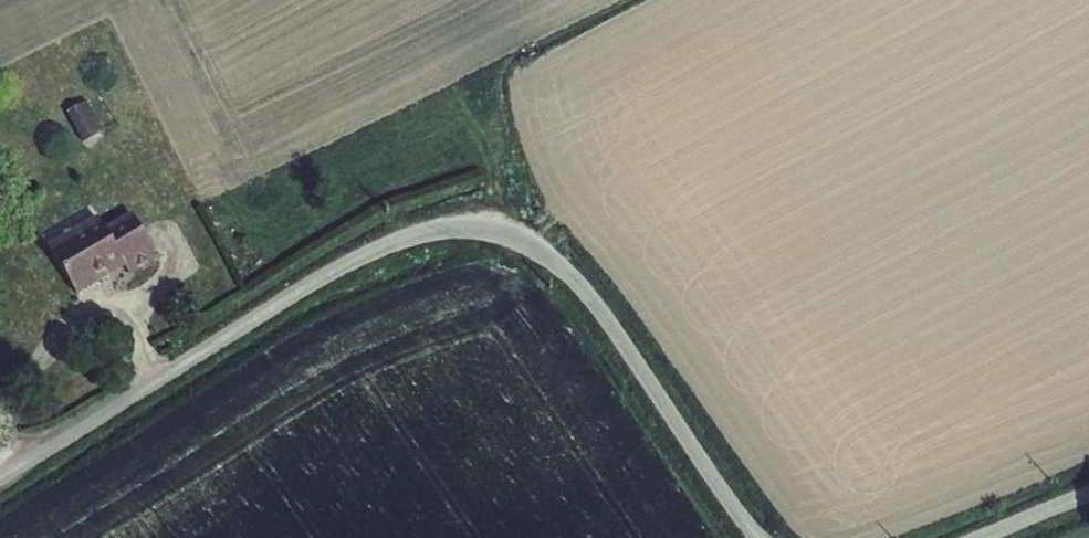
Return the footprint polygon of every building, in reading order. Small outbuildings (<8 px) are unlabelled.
[(91,98),(70,108),(85,139),(106,128),(91,98)] [(115,268),(144,251),(119,211),(92,227),(85,214),(35,244),(63,289),(110,260),(115,268)]
